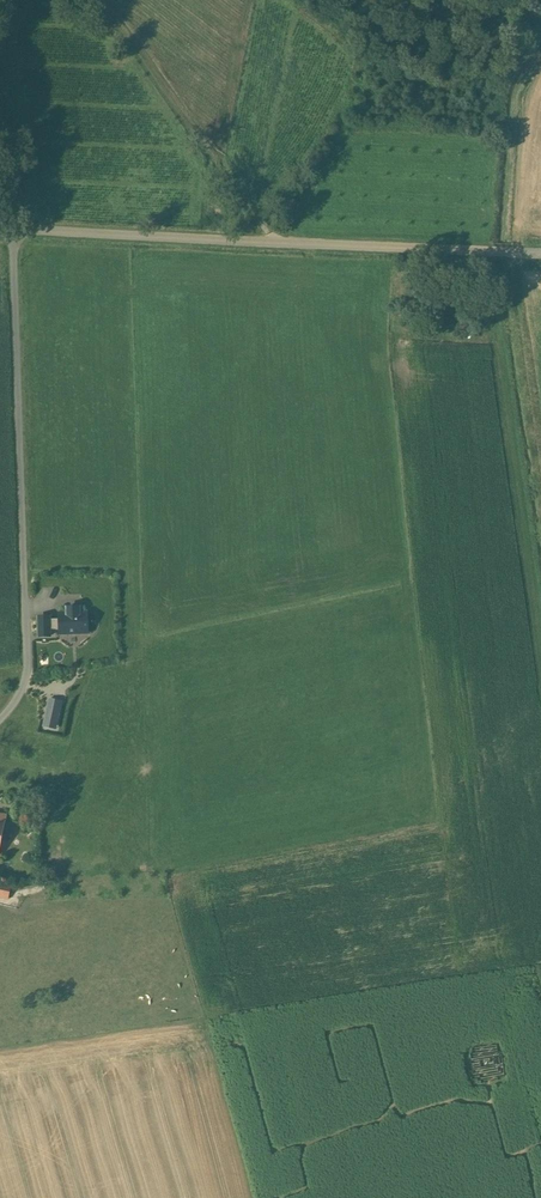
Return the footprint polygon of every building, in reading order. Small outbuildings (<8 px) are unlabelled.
[(58,619),(60,629),(68,629),(68,634),(78,634),(78,629),(87,629),(86,613),(79,613),(79,609),(79,608),(77,608),(66,608),(66,609),(66,614),(59,614),(58,619)] [(50,630),(50,620),(49,618),(37,618),(38,636),(50,636),(50,630)] [(50,620),(50,630),(60,629),(58,619),(50,620)] [(0,884),(0,897),(8,899),(11,887),(0,884)]
